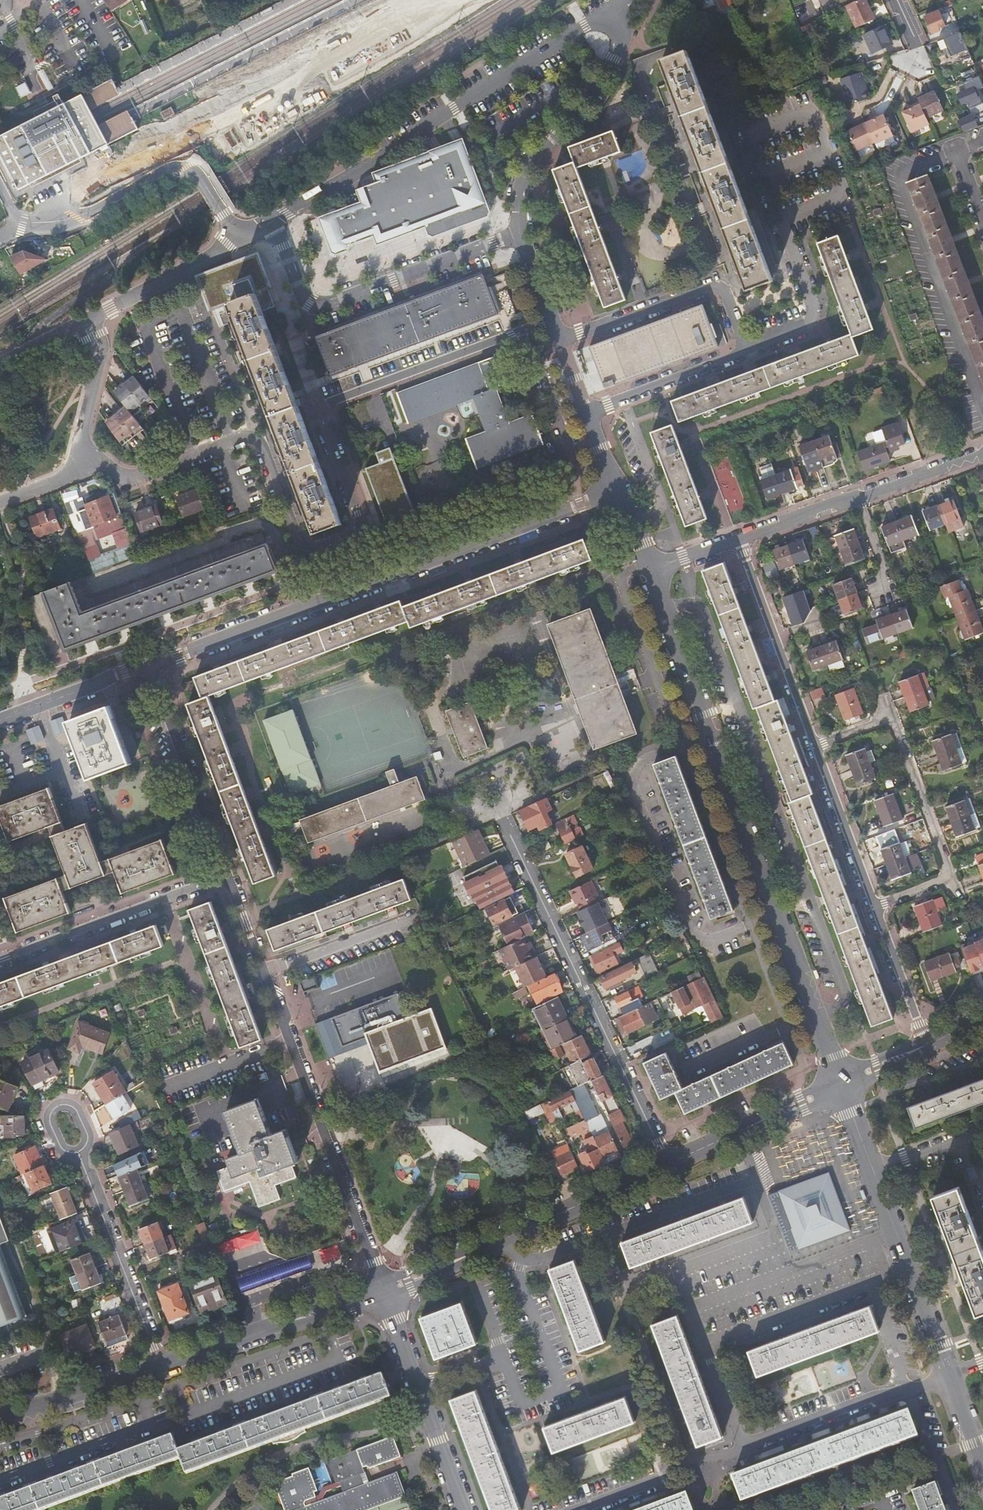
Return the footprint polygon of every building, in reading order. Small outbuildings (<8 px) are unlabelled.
[(132,0),(117,0),(117,12),(130,20),(138,15),(132,0)] [(866,0),(859,0),(846,6),(857,28),(875,19),(869,6),(866,0)] [(940,11),(925,17),(931,34),(940,31),(939,28),(946,26),(940,11)] [(889,22),(871,31),(879,49),(883,47),(886,54),(898,49),(895,42),(898,41),(889,22)] [(801,27),(809,47),(812,46),(811,44),(806,30),(811,27),(809,23),(801,27)] [(962,31),(943,37),(949,56),(968,49),(962,31)] [(688,51),(662,61),(747,288),(773,278),(688,51)] [(969,110),(982,102),(982,101),(976,89),(982,84),(982,81),(975,67),(952,81),(969,110)] [(848,105),(868,99),(865,91),(864,86),(866,86),(862,72),(840,79),(848,105)] [(116,86),(113,80),(83,95),(91,110),(121,95),(116,86)] [(936,91),(919,98),(920,102),(928,118),(944,111),(936,91)] [(2,155),(91,110),(83,95),(44,115),(0,137),(0,156),(2,155)] [(913,133),(931,125),(928,118),(920,102),(913,105),(914,109),(910,111),(904,114),(913,133)] [(165,119),(176,113),(172,106),(161,112),(165,119)] [(99,125),(91,110),(2,155),(9,171),(99,125)] [(107,140),(136,125),(133,119),(128,110),(99,125),(107,140)] [(963,131),(979,126),(975,113),(960,117),(963,131)] [(872,121),(866,123),(874,142),(875,143),(894,135),(885,115),(878,118),(872,121)] [(866,123),(865,120),(858,124),(859,126),(856,128),(847,131),(856,151),(874,142),(866,123)] [(107,140),(99,125),(9,171),(2,175),(7,185),(11,194),(40,179),(62,168),(99,149),(99,144),(107,140)] [(138,129),(136,125),(107,140),(109,144),(138,129)] [(589,140),(570,147),(572,154),(575,162),(565,166),(554,170),(561,188),(566,201),(571,214),(567,215),(567,216),(566,217),(565,218),(565,220),(566,223),(567,224),(567,225),(569,226),(571,228),(575,226),(579,236),(582,245),(594,276),(597,285),(601,295),(605,307),(626,299),(619,280),(622,279),(620,274),(617,275),(601,230),(603,229),(601,224),(599,225),(577,168),(622,152),(614,131),(589,140)] [(875,143),(877,147),(895,138),(894,135),(875,143)] [(360,202),(318,217),(331,252),(336,255),(347,250),(350,245),(373,236),(377,245),(425,227),(427,234),(432,237),(488,216),(490,211),(463,138),(372,172),(376,183),(356,190),(360,202)] [(575,162),(572,154),(562,157),(565,166),(575,162)] [(908,183),(982,381),(982,320),(928,175),(908,183)] [(853,338),(874,330),(867,310),(870,309),(868,304),(865,305),(849,261),(852,260),(850,254),(847,255),(839,236),(818,243),(842,306),(849,326),(852,335),(833,342),(832,338),(826,341),(827,344),(672,401),(680,423),(860,356),(853,338)] [(20,273),(50,261),(42,243),(12,255),(20,273)] [(221,304),(268,286),(256,253),(208,272),(221,304)] [(483,274),(315,337),(330,376),(498,314),(500,320),(517,314),(507,289),(491,295),(483,274)] [(340,521),(301,415),(292,396),(294,395),(257,294),(231,304),(314,531),(340,521)] [(605,389),(719,347),(703,304),(590,347),(605,389)] [(845,327),(849,326),(842,306),(838,308),(845,327)] [(515,453),(543,444),(532,414),(508,423),(496,389),(489,369),(482,371),(478,361),(476,362),(477,363),(397,391),(397,390),(395,391),(406,421),(407,421),(407,418),(475,394),(486,429),(466,436),(466,435),(465,436),(466,441),(478,468),(515,453)] [(144,408),(153,401),(134,377),(131,379),(125,384),(144,408)] [(118,390),(115,392),(127,407),(134,416),(144,408),(125,384),(118,390)] [(118,415),(134,438),(144,430),(134,416),(127,407),(125,410),(118,415)] [(111,420),(108,423),(124,446),(134,438),(118,415),(111,420)] [(886,442),(857,452),(864,471),(890,462),(887,454),(897,451),(896,448),(905,445),(897,423),(881,429),(886,442)] [(687,527),(708,519),(701,499),(704,498),(702,493),(699,494),(682,450),(685,449),(683,443),(680,444),(673,425),(652,433),(656,445),(660,455),(663,464),(675,495),(678,505),(682,515),(687,527)] [(829,436),(814,442),(821,460),(823,468),(835,464),(834,463),(835,463),(836,462),(837,461),(838,460),(837,459),(836,455),(835,454),(840,452),(836,443),(832,444),(829,436)] [(821,460),(814,442),(799,447),(805,465),(807,471),(808,471),(809,471),(810,471),(811,471),(812,471),(812,472),(823,468),(821,460)] [(406,481),(402,472),(395,453),(368,463),(389,518),(416,508),(406,481)] [(776,476),(782,494),(797,489),(791,470),(776,476)] [(767,500),(782,494),(776,476),(761,481),(767,500)] [(197,490),(176,497),(184,518),(205,511),(197,490)] [(112,492),(107,497),(115,517),(92,525),(92,527),(97,539),(111,534),(117,548),(85,560),(90,574),(137,557),(112,492)] [(84,505),(86,509),(89,517),(86,518),(83,509),(77,512),(84,531),(92,527),(92,525),(115,517),(107,497),(84,505)] [(953,500),(938,506),(945,524),(960,519),(953,500)] [(155,505),(134,513),(142,534),(163,526),(155,505)] [(945,524),(938,506),(923,512),(930,530),(945,524)] [(53,509),(30,518),(37,537),(60,529),(53,509)] [(911,516),(896,522),(903,541),(918,535),(911,516)] [(706,521),(696,524),(699,532),(709,529),(706,521)] [(903,541),(896,522),(881,528),(888,546),(903,541)] [(815,527),(809,529),(813,540),(819,537),(815,527)] [(835,536),(841,551),(859,544),(853,529),(835,536)] [(262,533),(252,536),(255,545),(265,541),(262,533)] [(55,621),(66,651),(100,638),(111,634),(132,626),(187,605),(214,595),(248,583),(278,571),(267,545),(256,549),(251,537),(90,597),(83,577),(44,592),(52,615),(55,621)] [(803,540),(788,546),(794,564),(810,559),(803,540)] [(273,877),(205,696),(214,693),(224,689),(259,676),(261,675),(271,671),(339,646),(349,642),(386,629),(392,627),(396,625),(408,621),(411,627),(424,623),(432,620),(433,619),(443,616),(476,603),(486,600),(517,588),(527,585),(536,581),(560,572),(570,569),(588,562),(580,541),(559,549),(522,562),(521,559),(516,561),(517,564),(472,581),(471,578),(466,580),(467,583),(438,593),(403,606),(400,599),(381,607),(380,604),(379,604),(375,606),(376,609),(344,620),(343,618),(341,618),(337,620),(338,622),(288,641),(282,643),(247,656),(242,659),(241,659),(218,667),(217,664),(212,666),(213,669),(195,676),(197,682),(203,698),(186,704),(206,759),(209,768),(252,885),(273,877)] [(859,544),(841,551),(846,566),(865,559),(859,544)] [(794,564),(788,546),(773,551),(779,570),(794,564)] [(722,596),(737,589),(737,588),(734,589),(724,563),(711,568),(722,596)] [(714,599),(722,596),(711,568),(703,571),(714,599)] [(833,585),(838,600),(857,593),(851,578),(833,585)] [(948,596),(957,618),(975,611),(966,589),(962,591),(958,580),(946,584),(946,583),(942,585),(942,586),(940,587),(944,598),(948,596)] [(732,647),(736,657),(756,648),(750,632),(753,630),(751,625),(748,626),(736,594),(739,593),(737,589),(722,596),(714,599),(715,603),(724,628),(728,637),(732,647)] [(791,625),(806,622),(804,613),(811,612),(807,589),(784,593),(791,625)] [(857,593),(838,600),(844,615),(862,608),(857,593)] [(906,609),(891,615),(898,633),(913,628),(906,609)] [(637,733),(592,613),(591,610),(550,625),(595,748),(637,733)] [(957,618),(965,639),(982,632),(975,611),(957,618)] [(898,633),(891,615),(876,620),(877,624),(862,630),(867,644),(882,638),(882,639),(898,633)] [(859,644),(857,637),(853,639),(855,645),(856,650),(861,648),(859,644)] [(836,641),(821,646),(828,665),(831,672),(844,667),(842,660),(843,660),(836,641)] [(828,665),(821,646),(806,652),(812,670),(828,665)] [(756,648),(736,657),(743,677),(746,687),(770,676),(769,675),(767,676),(756,648)] [(899,682),(905,697),(923,690),(929,688),(923,673),(918,675),(899,682)] [(197,682),(195,676),(193,676),(201,698),(186,703),(186,704),(203,698),(197,682)] [(771,680),(770,676),(746,687),(749,693),(769,683),(769,681),(771,680)] [(193,679),(185,682),(188,692),(196,689),(193,679)] [(776,701),(769,683),(749,693),(750,697),(755,709),(758,708),(762,719),(763,721),(783,711),(779,700),(776,701)] [(854,688),(835,695),(845,721),(863,714),(854,688)] [(923,690),(927,701),(934,699),(930,688),(929,688),(923,690)] [(923,690),(905,697),(910,712),(929,705),(927,701),(923,690)] [(471,702),(446,711),(463,757),(488,748),(471,702)] [(110,706),(69,721),(90,778),(131,763),(110,706)] [(294,710),(265,721),(292,795),(322,784),(294,710)] [(864,1002),(872,1026),(894,1018),(880,981),(884,980),(881,974),(878,975),(818,813),(821,812),(819,805),(815,807),(811,795),(814,793),(806,774),(809,773),(807,768),(804,769),(788,725),(791,723),(789,718),(786,719),(783,711),(763,721),(766,729),(769,739),(781,770),(784,780),(788,789),(792,801),(789,802),(792,809),(788,810),(787,811),(786,813),(786,814),(787,816),(788,817),(789,817),(791,817),(794,827),(798,825),(802,835),(811,859),(814,868),(818,878),(826,902),(830,912),(834,921),(846,955),(850,966),(859,989),(864,1002)] [(55,734),(69,730),(65,715),(50,719),(55,734)] [(33,744),(46,739),(40,724),(27,729),(33,744)] [(951,734),(956,749),(962,764),(969,762),(957,732),(951,734)] [(932,741),(938,756),(956,749),(951,734),(932,741)] [(846,755),(852,771),(871,764),(865,748),(846,755)] [(956,749),(938,756),(944,771),(962,764),(956,749)] [(676,756),(654,764),(711,919),(734,910),(729,896),(730,895),(729,891),(727,888),(726,888),(715,858),(716,858),(715,854),(713,851),(712,851),(701,822),(703,822),(701,818),(700,814),(699,815),(685,778),(686,778),(685,774),(684,770),(682,771),(676,756)] [(871,764),(852,771),(858,785),(876,778),(871,764)] [(392,787),(301,820),(309,842),(426,799),(418,777),(400,783),(395,769),(386,772),(392,787)] [(10,842),(49,828),(68,875),(6,898),(20,932),(72,913),(64,891),(116,872),(124,893),(177,874),(164,840),(102,862),(87,824),(66,831),(50,787),(0,806),(0,815),(10,842)] [(893,794),(874,801),(884,827),(902,820),(893,794)] [(538,824),(541,830),(548,827),(543,816),(552,811),(547,799),(521,811),(529,828),(538,824)] [(946,807),(951,822),(969,815),(964,800),(946,807)] [(579,827),(573,815),(556,823),(566,843),(576,838),(575,837),(584,832),(581,826),(579,827)] [(969,815),(951,822),(957,837),(975,830),(969,815)] [(471,863),(490,854),(485,844),(482,845),(475,830),(453,841),(465,867),(471,864),(471,863)] [(881,849),(887,865),(905,858),(912,855),(907,840),(881,849)] [(582,846),(566,853),(577,876),(593,868),(582,846)] [(499,858),(481,867),(494,892),(509,885),(504,875),(506,874),(499,858)] [(905,858),(887,865),(892,880),(911,873),(905,858)] [(465,867),(462,869),(466,878),(476,874),(472,864),(471,864),(465,867)] [(292,920),(269,929),(277,950),(344,925),(345,928),(350,926),(349,923),(387,909),(389,912),(394,910),(393,907),(412,900),(405,878),(392,883),(382,887),(373,890),(348,899),(339,903),(329,906),(305,915),(292,920)] [(601,901),(591,881),(570,891),(574,899),(576,898),(578,903),(582,910),(598,902),(601,901)] [(932,900),(914,906),(924,933),(942,926),(937,912),(945,909),(941,897),(932,900)] [(505,900),(487,909),(495,925),(513,915),(505,900)] [(207,953),(227,943),(224,933),(227,932),(226,930),(225,926),(222,927),(212,902),(191,910),(198,929),(203,942),(207,953)] [(582,910),(578,912),(581,919),(579,920),(582,926),(584,925),(587,932),(608,922),(598,902),(582,910)] [(502,932),(508,945),(521,939),(521,937),(534,931),(526,913),(498,926),(502,933),(502,932)] [(587,932),(581,935),(588,950),(603,943),(615,937),(608,922),(587,932)] [(164,946),(157,925),(137,932),(135,929),(133,930),(130,931),(131,934),(88,950),(50,964),(49,961),(46,962),(43,963),(44,966),(0,983),(0,1007),(164,946)] [(500,949),(510,969),(515,966),(537,956),(533,949),(530,950),(527,943),(524,937),(521,939),(508,945),(500,949)] [(235,964),(227,943),(207,953),(212,966),(215,975),(219,985),(231,1018),(234,1027),(238,1037),(241,1045),(242,1046),(263,1038),(256,1019),(259,1018),(258,1016),(256,1013),(254,1014),(237,970),(240,969),(239,966),(238,963),(235,964)] [(610,947),(592,955),(601,972),(618,963),(610,947)] [(659,973),(649,953),(638,958),(647,979),(659,973)] [(950,953),(924,963),(930,981),(956,971),(955,967),(960,966),(956,955),(951,957),(950,953)] [(525,987),(527,986),(529,985),(546,977),(537,956),(515,966),(525,987)] [(631,963),(624,966),(629,976),(635,973),(631,963)] [(629,976),(624,966),(601,978),(607,990),(624,982),(623,978),(629,976)] [(546,977),(529,985),(537,1001),(562,989),(554,973),(546,977)] [(714,997),(704,976),(672,992),(681,1012),(702,1002),(713,997),(714,997)] [(525,987),(519,990),(522,996),(530,992),(527,986),(525,987)] [(485,989),(473,995),(476,1002),(488,996),(485,989)] [(860,1003),(864,1002),(859,989),(855,990),(860,1003)] [(624,1014),(637,1008),(629,991),(616,998),(624,1014)] [(399,993),(332,1017),(343,1046),(368,1038),(382,1074),(448,1049),(431,1008),(408,1017),(399,993)] [(530,1009),(540,1030),(567,1017),(557,997),(530,1009)] [(723,1017),(714,997),(713,997),(702,1002),(681,1012),(683,1014),(703,1005),(711,1022),(723,1017)] [(624,1014),(617,1018),(624,1034),(656,1019),(651,1010),(653,1009),(650,1002),(637,1008),(624,1014)] [(540,1030),(550,1050),(564,1043),(577,1037),(567,1017),(540,1030)] [(80,1021),(69,1048),(79,1051),(82,1045),(91,1048),(90,1052),(98,1055),(99,1052),(102,1052),(110,1033),(80,1021)] [(564,1043),(573,1063),(579,1060),(590,1055),(581,1036),(577,1037),(564,1043)] [(784,1042),(743,1060),(683,1088),(666,1052),(644,1061),(662,1098),(676,1092),(686,1113),(753,1083),(794,1064),(784,1042)] [(560,1046),(551,1050),(555,1059),(564,1055),(560,1046)] [(48,1050),(22,1062),(32,1084),(59,1072),(48,1050)] [(573,1063),(563,1068),(573,1088),(592,1080),(602,1075),(593,1057),(581,1063),(579,1060),(573,1063)] [(122,1095),(127,1092),(114,1071),(94,1083),(107,1104),(122,1095)] [(255,1087),(269,1081),(266,1074),(252,1080),(255,1087)] [(602,1075),(592,1080),(624,1146),(635,1141),(631,1133),(629,1134),(620,1115),(622,1114),(613,1095),(612,1095),(602,1075)] [(909,1103),(918,1128),(982,1103),(982,1075),(909,1103)] [(8,1110),(18,1087),(0,1079),(0,1106),(8,1110)] [(570,1090),(547,1100),(559,1124),(562,1123),(555,1108),(575,1099),(570,1090)] [(122,1095),(107,1104),(116,1118),(131,1109),(122,1095)] [(231,1165),(217,1170),(224,1190),(249,1181),(259,1206),(280,1198),(275,1184),(297,1176),(292,1163),(299,1160),(294,1145),(288,1129),(273,1134),(260,1097),(226,1109),(242,1152),(228,1157),(231,1165)] [(591,1119),(585,1105),(579,1107),(585,1119),(586,1121),(591,1119)] [(121,1128),(129,1124),(135,1121),(132,1114),(118,1121),(121,1128)] [(0,1131),(0,1132),(5,1136),(17,1136),(17,1134),(25,1133),(25,1115),(0,1115),(0,1127),(2,1129),(0,1131)] [(590,1129),(586,1121),(585,1119),(567,1128),(571,1136),(590,1129)] [(139,1145),(129,1124),(121,1128),(111,1133),(120,1153),(139,1145)] [(595,1137),(602,1134),(598,1126),(591,1129),(595,1137)] [(595,1137),(607,1162),(621,1156),(609,1131),(602,1134),(595,1137)] [(556,1161),(563,1176),(580,1168),(569,1145),(552,1153),(556,1161)] [(15,1155),(23,1174),(26,1172),(44,1165),(36,1147),(15,1155)] [(579,1153),(587,1171),(606,1163),(601,1153),(599,1148),(588,1152),(587,1150),(581,1152),(579,1153)] [(556,1161),(549,1163),(557,1179),(563,1176),(556,1161)] [(44,1165),(26,1172),(34,1190),(52,1182),(44,1165)] [(119,1176),(125,1190),(143,1183),(137,1169),(119,1176)] [(829,1173),(813,1179),(796,1185),(779,1191),(800,1248),(816,1242),(833,1236),(850,1230),(829,1173)] [(793,1179),(796,1185),(813,1179),(810,1173),(793,1179)] [(143,1183),(125,1190),(131,1206),(149,1198),(143,1183)] [(930,1195),(973,1308),(974,1311),(982,1308),(982,1257),(956,1185),(930,1195)] [(67,1187),(51,1193),(61,1219),(77,1213),(67,1187)] [(744,1196),(751,1216),(755,1214),(748,1194),(744,1196)] [(751,1216),(744,1196),(622,1241),(630,1260),(632,1266),(753,1222),(751,1216)] [(9,1240),(0,1215),(0,1244),(9,1240)] [(50,1230),(58,1252),(84,1242),(81,1233),(80,1233),(80,1232),(79,1232),(79,1231),(78,1231),(77,1231),(76,1228),(78,1227),(76,1220),(50,1230)] [(146,1244),(164,1237),(158,1222),(140,1229),(146,1244)] [(222,1254),(263,1240),(259,1228),(218,1243),(222,1254)] [(836,1244),(833,1236),(816,1242),(819,1250),(836,1244)] [(170,1252),(164,1237),(146,1244),(151,1259),(170,1252)] [(215,1249),(212,1242),(186,1252),(189,1259),(215,1249)] [(320,1247),(322,1260),(341,1257),(339,1244),(320,1247)] [(25,1316),(0,1249),(0,1325),(25,1316)] [(785,1249),(769,1253),(770,1260),(787,1257),(785,1249)] [(71,1259),(77,1274),(95,1267),(90,1252),(71,1259)] [(307,1253),(296,1257),(301,1270),(312,1266),(307,1253)] [(301,1270),(296,1257),(289,1259),(294,1273),(301,1270)] [(294,1273),(289,1259),(237,1278),(242,1292),(294,1273)] [(580,1348),(581,1349),(605,1339),(575,1259),(550,1268),(580,1348)] [(95,1267),(77,1274),(83,1289),(101,1282),(95,1267)] [(218,1275),(192,1285),(202,1311),(228,1302),(226,1296),(227,1295),(226,1294),(225,1294),(218,1275)] [(178,1284),(159,1291),(171,1322),(180,1319),(179,1315),(189,1312),(181,1290),(178,1284)] [(671,1296),(663,1299),(667,1308),(675,1305),(671,1296)] [(870,1307),(749,1351),(757,1375),(879,1331),(870,1307)] [(464,1309),(423,1326),(440,1364),(480,1347),(464,1309)] [(99,1322),(98,1322),(108,1347),(129,1339),(119,1314),(118,1314),(119,1315),(99,1322)] [(678,1314),(677,1314),(652,1323),(697,1446),(723,1436),(716,1420),(699,1372),(684,1330),(678,1314)] [(86,1325),(62,1333),(71,1355),(94,1346),(86,1325)] [(367,1380),(376,1403),(391,1397),(382,1374),(367,1380)] [(181,1459),(186,1473),(376,1403),(367,1380),(354,1385),(336,1391),(178,1450),(172,1435),(0,1499),(0,1509),(42,1509),(181,1459)] [(478,1399),(480,1398),(477,1391),(475,1391),(475,1390),(451,1399),(492,1509),(520,1509),(478,1399)] [(625,1396),(544,1424),(553,1450),(634,1421),(625,1396)] [(918,1437),(909,1411),(885,1420),(850,1433),(803,1450),(754,1468),(731,1477),(741,1502),(918,1437)] [(268,1496),(265,1497),(270,1509),(273,1509),(274,1509),(368,1509),(406,1495),(398,1473),(369,1483),(365,1485),(361,1475),(365,1473),(365,1472),(366,1471),(364,1466),(366,1466),(371,1469),(402,1457),(394,1437),(318,1466),(325,1484),(329,1483),(334,1496),(311,1504),(301,1478),(301,1477),(295,1474),(282,1479),(283,1481),(274,1484),(273,1482),(267,1485),(265,1489),(268,1496)] [(933,1480),(912,1488),(913,1492),(911,1492),(918,1509),(945,1509),(941,1500),(933,1480)] [(687,1494),(650,1507),(643,1509),(693,1509),(687,1494)]
